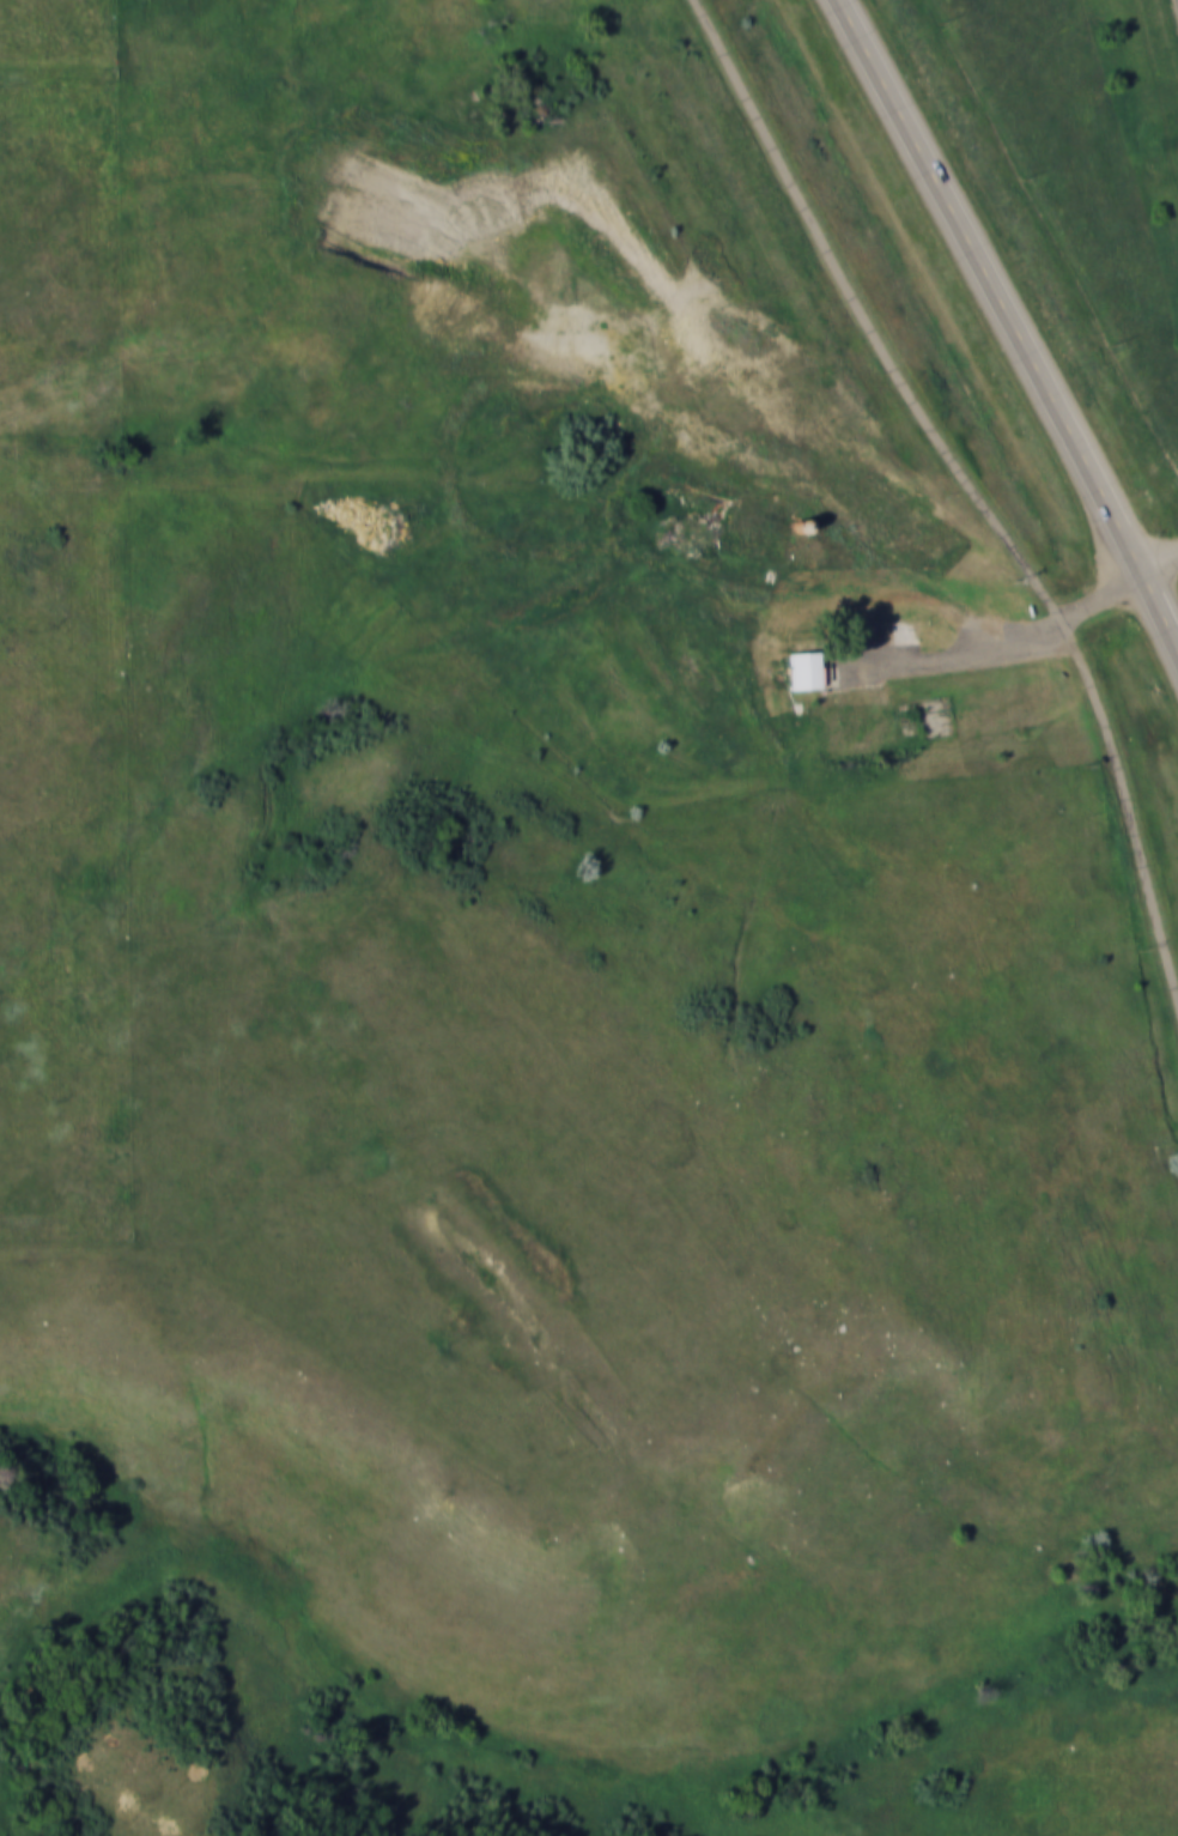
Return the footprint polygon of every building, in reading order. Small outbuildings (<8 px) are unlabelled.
[(819,651),(792,652),(793,688),(820,687),(819,651)]
